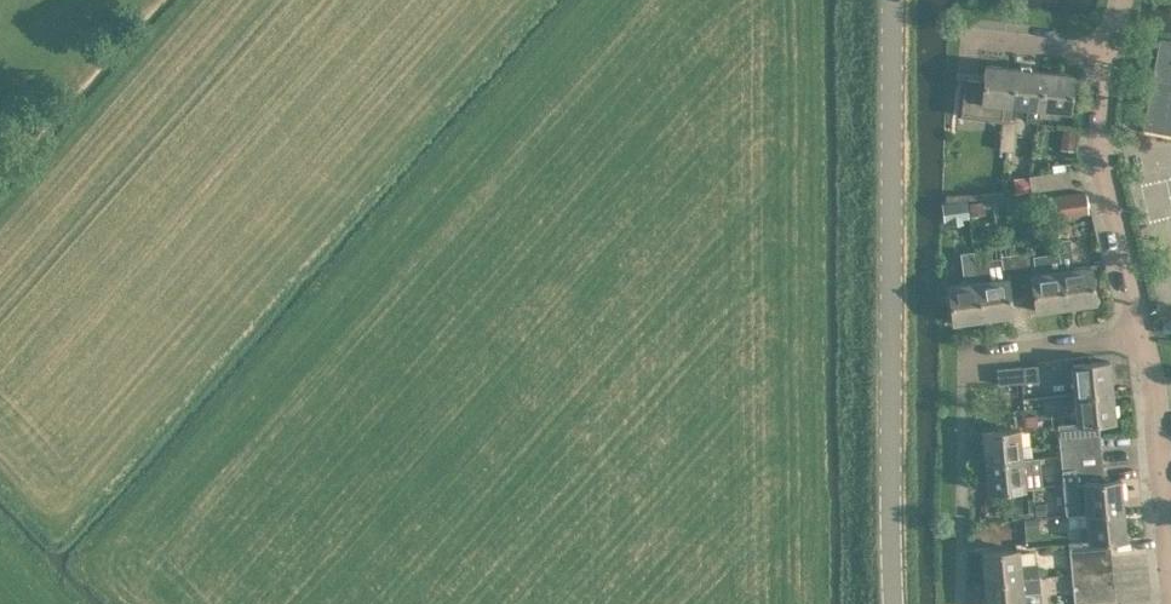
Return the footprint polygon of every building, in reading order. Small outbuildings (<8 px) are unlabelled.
[(1156,50),(1152,74),(1142,124),(1170,130),(1170,39),(1160,37),(1161,34),(1159,34),(1159,36),(1158,38),(1156,50)] [(1156,50),(1158,38),(1139,35),(1137,46),(1156,50)] [(1000,145),(1014,146),(1016,116),(1010,115),(1011,101),(1015,63),(985,60),(983,78),(961,76),(958,112),(1003,116),(1000,145)] [(1011,101),(1040,103),(1044,66),(1015,63),(1011,101)] [(1040,103),(1070,106),(1073,69),(1044,66),(1040,103)] [(1028,171),(1030,186),(1071,181),(1069,165),(1028,171)] [(1014,175),(1016,187),(1029,185),(1027,173),(1014,175)] [(1049,193),(1052,215),(1087,210),(1084,188),(1049,193)] [(942,201),(944,218),(968,215),(965,198),(942,201)] [(1057,235),(1059,250),(1070,248),(1068,233),(1057,235)] [(1016,249),(1023,293),(1033,291),(1036,307),(1066,302),(1061,264),(1059,264),(1057,249),(1032,252),(1031,247),(1016,249)] [(947,281),(952,318),(982,314),(975,258),(973,248),(959,249),(963,279),(947,281)] [(1009,295),(1023,293),(1016,249),(999,252),(999,254),(975,258),(982,314),(1011,310),(1009,295)] [(1061,264),(1066,302),(1094,298),(1088,260),(1061,264)] [(1170,314),(1170,301),(1170,299),(1156,298),(1155,312),(1170,314)] [(1071,360),(1074,390),(1112,387),(1109,356),(1071,360)] [(996,365),(997,379),(1038,376),(1036,362),(996,365)] [(1058,435),(1100,431),(1098,416),(1114,415),(1112,387),(1074,390),(1076,418),(1056,420),(1057,425),(1058,435)] [(981,427),(984,457),(1022,454),(1020,428),(1020,424),(981,427)] [(1022,454),(1025,483),(1040,482),(1040,454),(1059,452),(1059,450),(1058,435),(1057,425),(1020,428),(1022,454)] [(1101,446),(1100,431),(1058,435),(1059,450),(1101,446)] [(1145,446),(1144,433),(1120,435),(1121,447),(1145,446)] [(1059,450),(1059,452),(1061,465),(1103,461),(1101,446),(1059,450)] [(984,457),(986,486),(1025,483),(1022,454),(984,457)] [(1085,509),(1123,506),(1119,475),(1104,476),(1103,461),(1061,465),(1065,512),(1085,509)] [(1067,538),(1069,555),(1110,550),(1108,536),(1125,534),(1123,506),(1085,509),(1088,536),(1067,538)] [(979,549),(982,579),(1037,573),(1036,559),(1034,559),(1033,549),(1018,550),(1018,545),(979,549)] [(1069,555),(1070,570),(1111,566),(1110,550),(1069,555)] [(1070,570),(1072,584),(1113,579),(1111,566),(1070,570)] [(984,603),(1021,603),(1023,603),(1021,576),(1037,574),(1037,573),(982,579),(984,603)] [(1072,584),(1073,598),(1114,594),(1113,579),(1072,584)]
